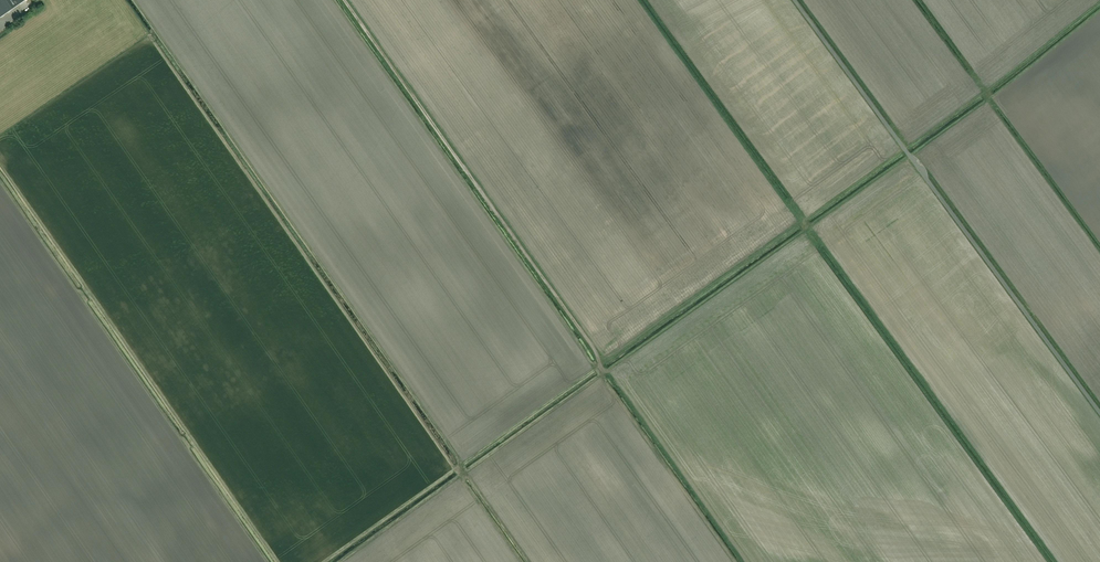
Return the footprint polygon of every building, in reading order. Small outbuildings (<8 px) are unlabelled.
[(25,0),(0,0),(0,17),(25,0)]
